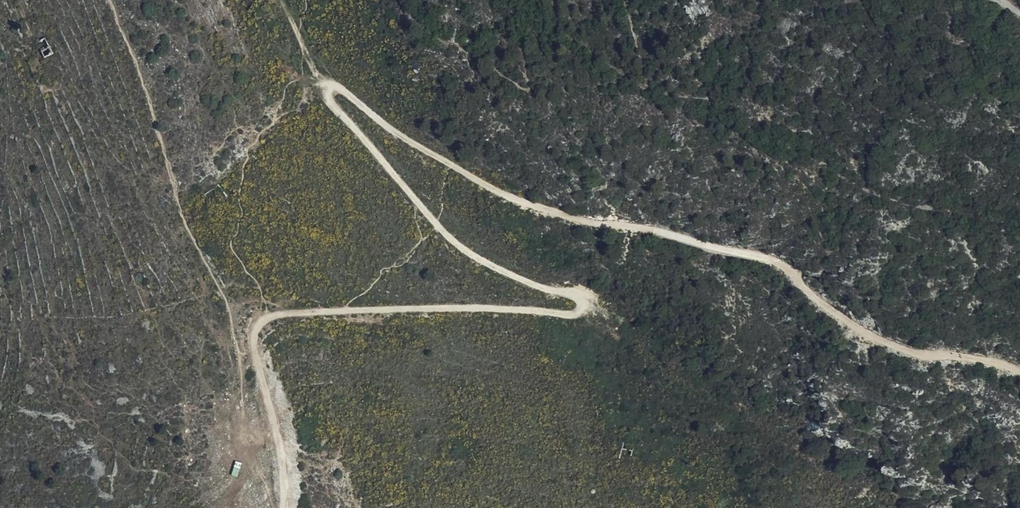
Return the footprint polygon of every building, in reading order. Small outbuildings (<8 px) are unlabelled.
[(251,1),(259,19),(270,16),(264,0),(254,0),(251,1)] [(45,37),(36,42),(44,58),(53,54),(45,37)] [(622,440),(620,459),(632,459),(633,442),(622,440)]
